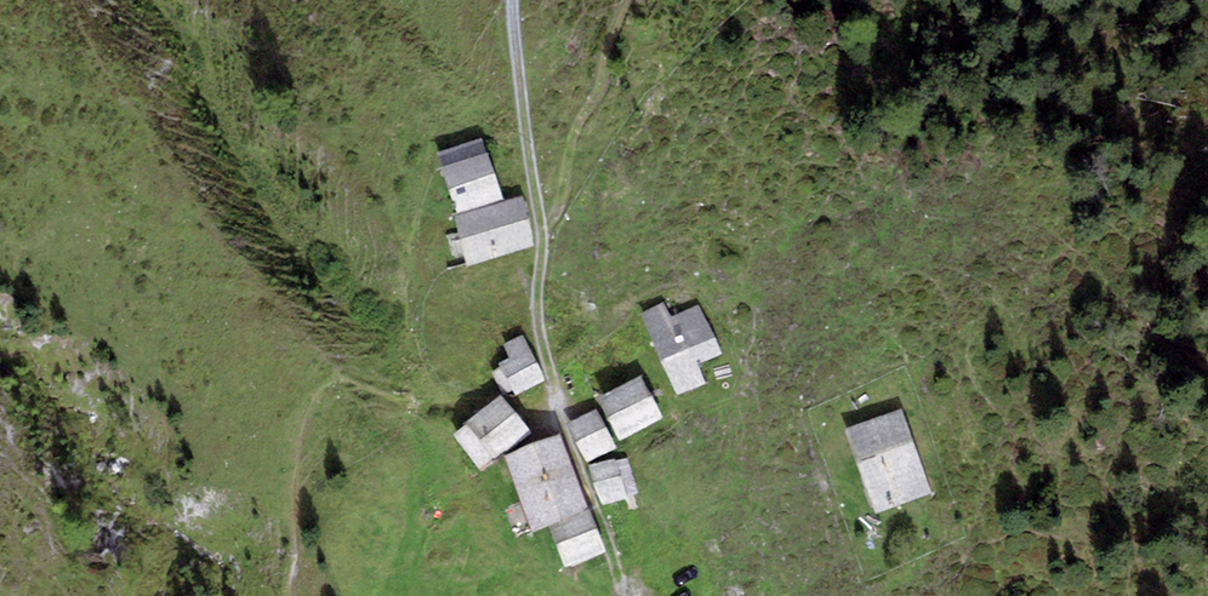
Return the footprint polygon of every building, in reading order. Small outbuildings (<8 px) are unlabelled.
[(438,153),(457,214),(502,200),(483,139),(438,153)] [(452,215),(468,266),(534,245),(518,194),(502,200),(457,214),(452,215)] [(702,305),(669,318),(663,304),(642,313),(677,396),(707,384),(697,362),(722,352),(702,305)] [(545,382),(520,335),(505,344),(511,356),(499,362),(516,396),(545,382)] [(596,398),(617,440),(661,418),(640,376),(596,398)] [(530,431),(499,395),(464,422),(494,459),(530,431)] [(931,491),(900,409),(846,430),(877,511),(931,491)] [(614,446),(593,411),(568,426),(588,461),(614,446)] [(589,510),(560,433),(504,455),(533,531),(549,525),(589,510)] [(613,458),(590,465),(603,504),(624,496),(637,493),(627,458),(614,462),(613,458)] [(604,552),(589,510),(549,525),(564,567),(604,552)]
